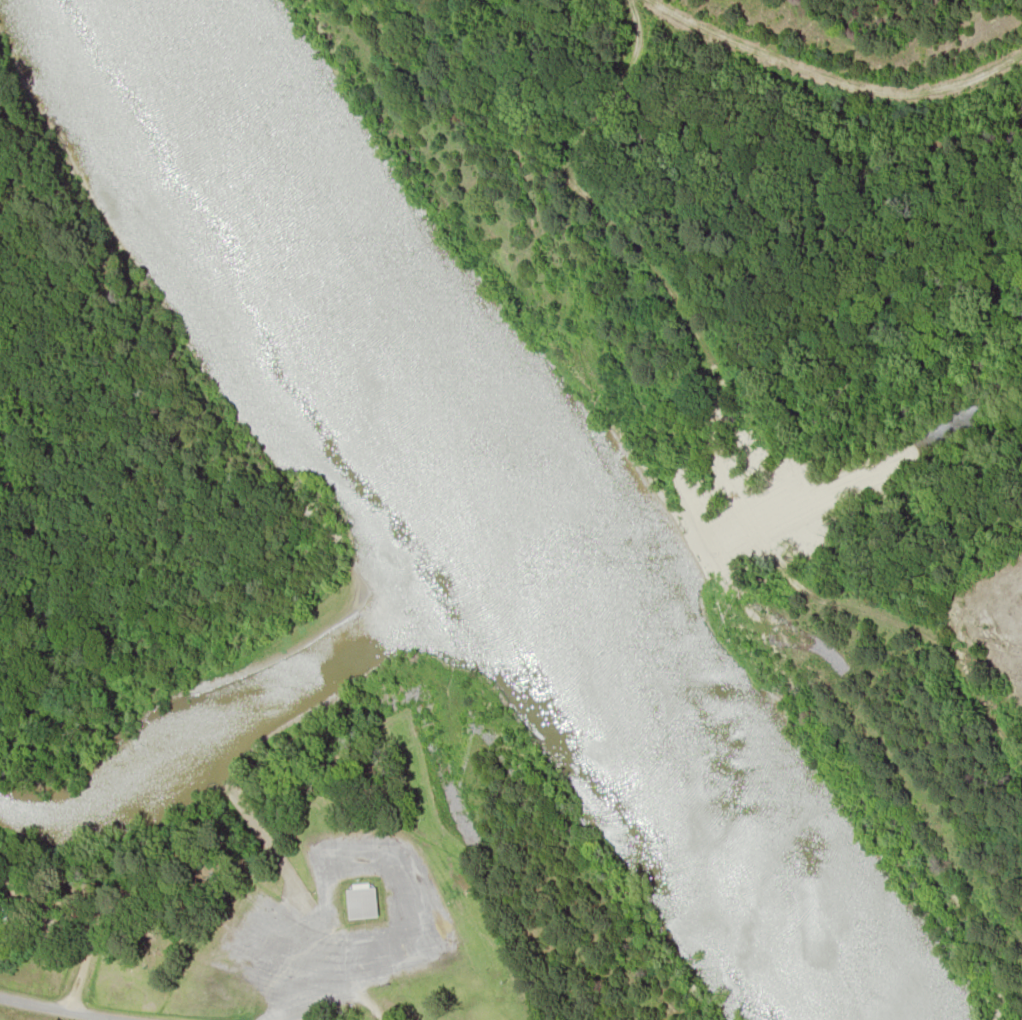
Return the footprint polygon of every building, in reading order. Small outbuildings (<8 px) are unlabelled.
[(346,887),(347,917),(376,916),(375,886),(346,887)]
